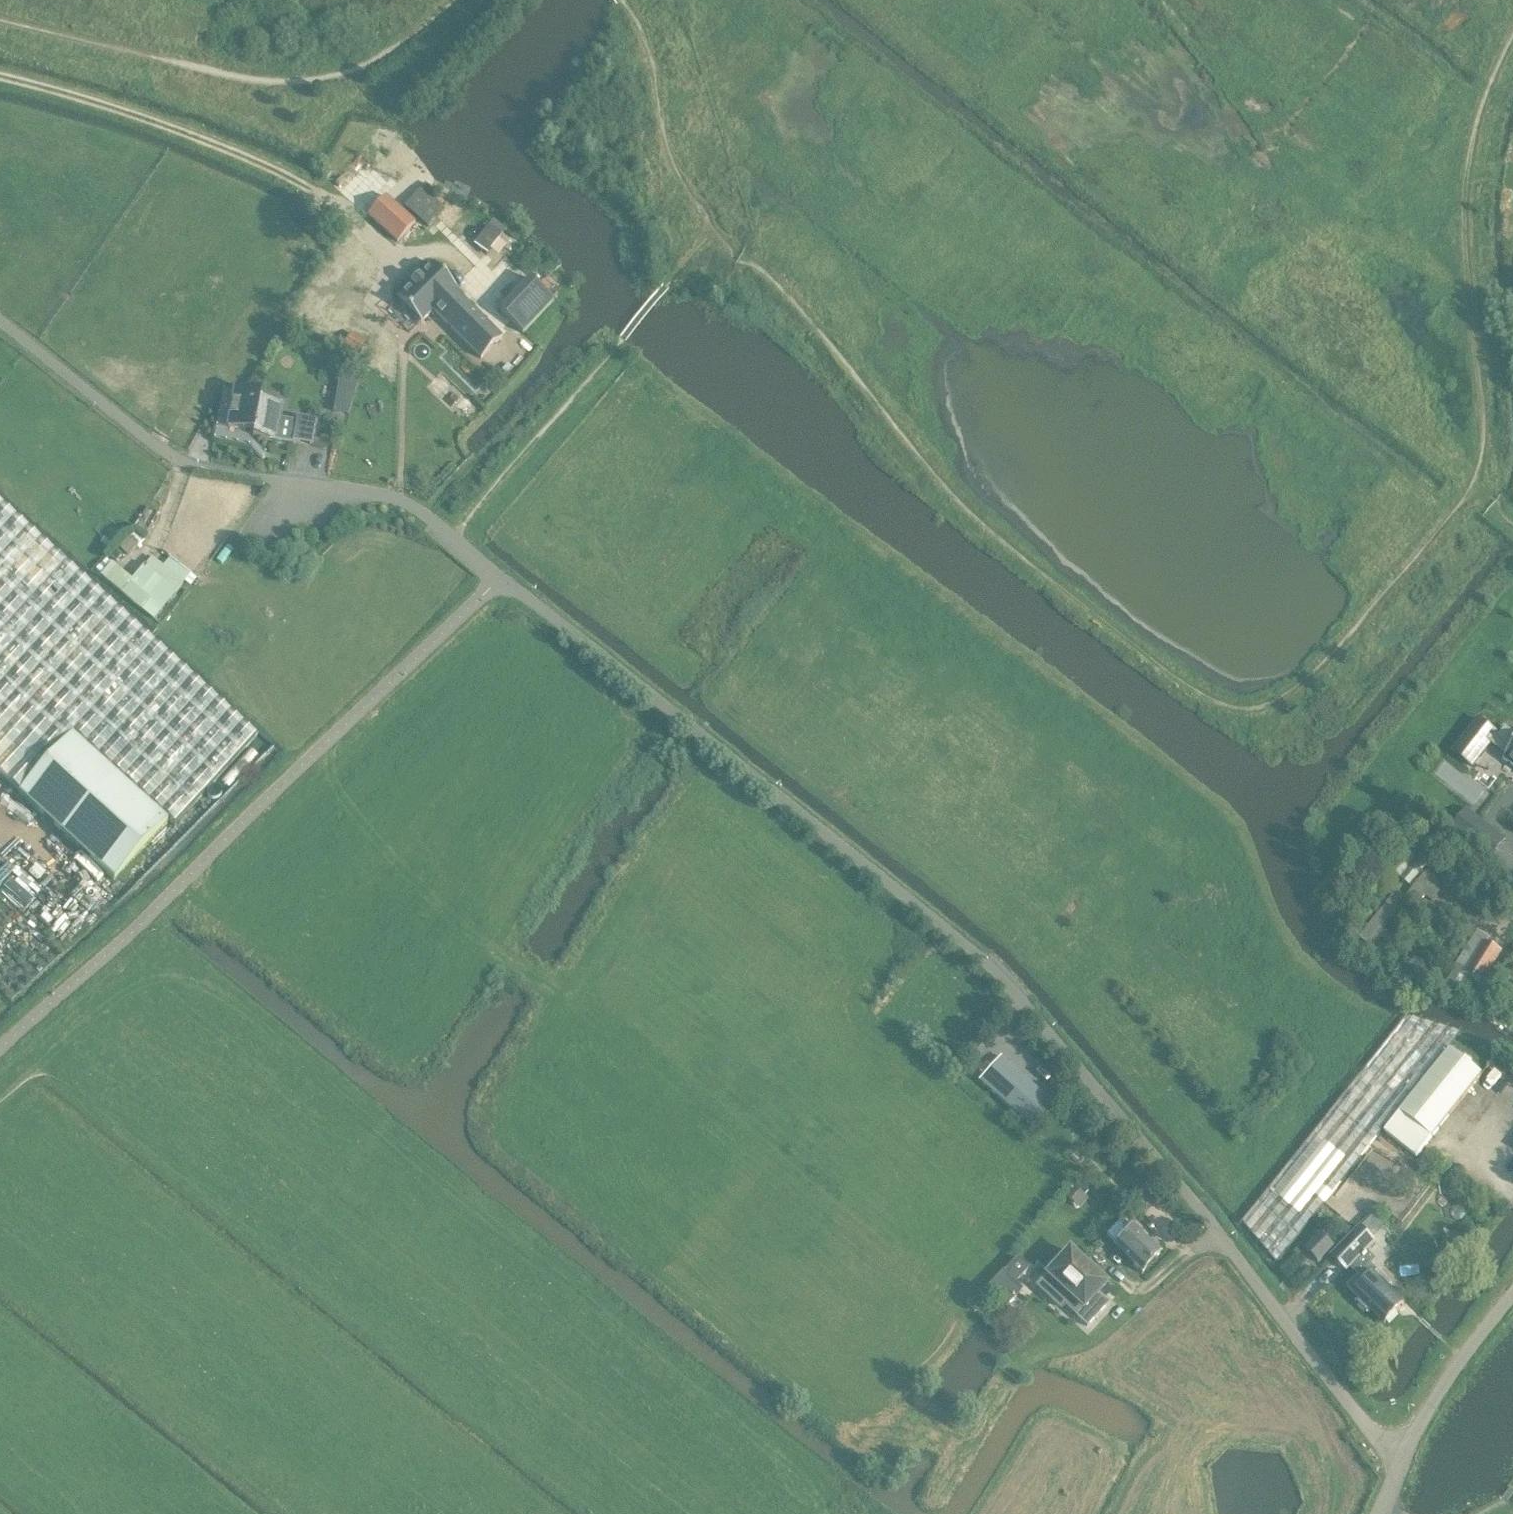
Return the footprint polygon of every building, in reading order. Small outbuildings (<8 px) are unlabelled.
[(402,208),(414,218),(427,229),(444,209),(419,188),(403,207),(402,208)] [(386,195),(367,216),(397,243),(415,222),(386,195)] [(488,225),(474,243),(487,254),(502,236),(488,225)] [(481,359),(502,338),(454,290),(456,288),(432,264),(398,299),(421,322),(433,311),(481,359)] [(499,311),(522,334),(553,301),(530,279),(499,311)] [(351,334),(344,344),(360,354),(367,344),(351,334)] [(340,377),(338,389),(356,392),(359,380),(340,377)] [(223,390),(214,439),(249,445),(263,458),(263,459),(264,459),(266,450),(265,449),(252,439),(253,438),(272,441),(273,438),(293,441),(312,445),(317,420),(297,417),(296,421),(279,418),(282,401),(223,390)] [(169,821),(174,827),(255,738),(0,506),(0,776),(20,793),(18,795),(114,882),(169,821)] [(153,619),(169,602),(169,601),(176,593),(156,576),(163,567),(154,559),(152,558),(145,567),(144,567),(131,583),(124,592),(137,604),(137,605),(153,619)] [(1453,751),(1458,755),(1473,767),(1491,744),(1506,756),(1504,759),(1505,760),(1512,766),(1512,733),(1506,727),(1498,737),(1497,736),(1498,735),(1484,724),(1478,719),(1453,751)] [(213,801),(215,801),(217,800),(219,799),(220,798),(221,795),(221,793),(221,791),(219,789),(218,788),(216,787),(213,787),(211,788),(209,789),(208,791),(207,793),(207,795),(208,797),(209,799),(211,800),(213,801)] [(1460,820),(1452,830),(1471,845),(1486,826),(1476,818),(1469,827),(1460,820)] [(1422,877),(1409,893),(1420,903),(1426,896),(1432,901),(1441,891),(1434,886),(1422,877)] [(1394,896),(1360,939),(1381,955),(1391,942),(1381,933),(1404,904),(1394,896)] [(1488,943),(1491,938),(1479,930),(1452,971),(1441,990),(1458,1001),(1461,996),(1473,1004),(1474,1003),(1485,1009),(1498,988),(1485,979),(1502,952),(1488,943)] [(1403,1023),(1337,1105),(1378,1138),(1400,1111),(1401,1112),(1386,1132),(1417,1157),(1433,1138),(1433,1137),(1483,1075),(1456,1053),(1448,1047),(1460,1032),(1409,1016),(1403,1023)] [(1001,1056),(979,1081),(1034,1131),(1056,1106),(1001,1056)] [(1337,1105),(1244,1222),(1279,1262),(1378,1138),(1337,1105)] [(1077,1190),(1068,1199),(1076,1206),(1084,1196),(1077,1190)] [(1452,1213),(1452,1217),(1455,1220),(1458,1221),(1462,1221),(1465,1218),(1466,1215),(1466,1211),(1464,1208),(1460,1207),(1456,1207),(1453,1210),(1452,1213)] [(1121,1221),(1107,1236),(1117,1245),(1115,1247),(1142,1273),(1159,1253),(1158,1251),(1158,1246),(1154,1242),(1148,1242),(1134,1228),(1132,1231),(1121,1221)] [(1390,1289),(1393,1285),(1372,1265),(1377,1260),(1367,1251),(1375,1243),(1362,1230),(1334,1258),(1348,1271),(1351,1268),(1360,1277),(1349,1288),(1354,1294),(1360,1300),(1360,1303),(1368,1311),(1371,1311),(1385,1325),(1405,1304),(1390,1289)] [(1324,1235),(1308,1252),(1319,1263),(1335,1247),(1324,1235)] [(1069,1252),(1045,1278),(1059,1291),(1049,1301),(1060,1311),(1065,1306),(1069,1301),(1080,1310),(1075,1316),(1087,1327),(1109,1303),(1098,1294),(1106,1285),(1069,1252)] [(1004,1272),(989,1289),(1008,1306),(1023,1289),(1016,1283),(1029,1268),(1018,1257),(1004,1272)]
